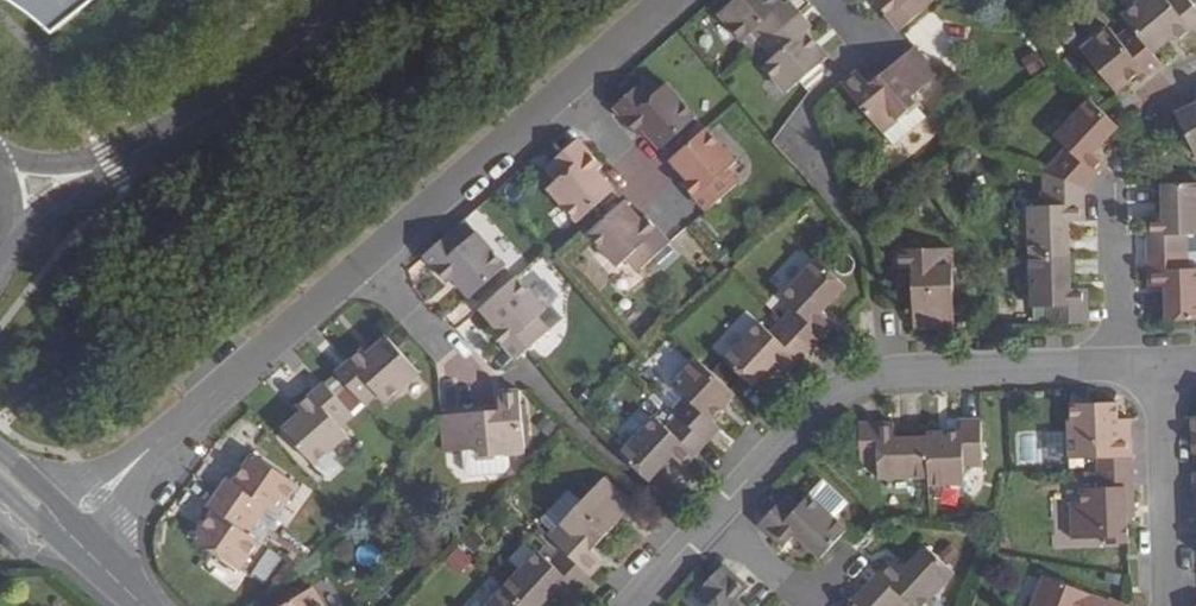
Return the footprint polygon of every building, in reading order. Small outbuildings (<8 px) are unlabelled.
[(26,12),(53,33),(94,0),(7,0),(26,12)] [(764,47),(800,17),(789,3),(784,8),(777,0),(716,0),(726,12),(720,16),(744,44),(753,35),(764,47)] [(884,14),(902,35),(934,8),(928,0),(882,0),(884,2),(877,6),(884,14)] [(1125,17),(1135,28),(1156,53),(1175,38),(1179,43),(1195,30),(1195,5),(1192,0),(1146,0),(1125,17)] [(800,17),(764,47),(774,60),(765,68),(788,95),(824,65),(828,60),(807,34),(812,31),(800,17)] [(1148,77),(1164,63),(1156,53),(1135,28),(1121,39),(1112,28),(1084,50),(1118,93),(1144,72),(1148,77)] [(939,79),(914,51),(879,82),(871,88),(858,74),(843,87),(884,136),(917,108),(912,102),(939,79)] [(615,109),(639,137),(644,133),(661,151),(696,120),(667,87),(659,93),(647,81),(615,109)] [(1081,186),(1104,165),(1092,153),(1120,128),(1103,112),(1092,102),(1055,137),(1067,151),(1043,173),(1081,186)] [(1175,116),(1195,160),(1195,159),(1195,106),(1175,116)] [(736,166),(707,132),(671,163),(687,181),(682,186),(706,214),(740,185),(728,172),(736,166)] [(597,173),(602,169),(578,142),(546,169),(557,182),(549,190),(578,223),(614,192),(597,173)] [(1170,186),(1171,219),(1155,219),(1156,255),(1194,253),(1194,236),(1195,236),(1195,185),(1170,186)] [(1083,222),(1081,186),(1043,189),(1044,207),(1029,207),(1032,258),(1070,257),(1069,223),(1083,222)] [(638,274),(671,246),(646,218),(641,223),(625,204),(589,235),(618,269),(627,262),(638,274)] [(457,228),(424,256),(448,284),(453,279),(470,298),(505,267),(476,233),(467,240),(457,228)] [(954,329),(952,252),(896,253),(896,273),(913,273),(915,331),(954,329)] [(1156,255),(1156,287),(1173,287),(1173,321),(1195,320),(1195,269),(1194,253),(1156,255)] [(1070,257),(1032,258),(1034,310),(1049,310),(1050,326),(1073,325),(1089,324),(1088,291),(1071,292),(1070,257)] [(780,322),(809,349),(834,324),(821,312),(844,288),(817,262),(782,298),(792,308),(780,322)] [(516,361),(523,355),(548,333),(535,318),(544,310),(516,278),(480,310),(497,329),(492,334),(516,361)] [(1049,310),(1034,310),(1035,326),(1050,326),(1049,310)] [(788,371),(809,349),(780,322),(769,333),(759,324),(723,361),(752,388),(776,361),(788,371)] [(335,373),(363,405),(377,394),(384,402),(417,374),(387,338),(368,354),(363,349),(335,373)] [(678,416),(706,442),(719,428),(710,420),(734,395),(696,360),(673,385),(686,398),(672,411),(678,416)] [(351,416),(324,384),(297,407),(301,412),(282,428),(314,464),(347,435),(340,426),(351,416)] [(524,455),(520,391),(497,393),(499,410),(442,416),(445,454),(481,451),(481,459),(524,455)] [(1117,420),(1116,403),(1070,406),(1070,422),(1066,423),(1068,461),(1096,460),(1133,458),(1131,419),(1117,420)] [(620,456),(649,482),(671,457),(683,468),(706,442),(678,416),(666,429),(655,419),(620,456)] [(963,433),(928,434),(928,439),(929,479),(930,486),(964,486),(965,468),(983,468),(983,422),(963,422),(963,433)] [(929,479),(928,439),(894,440),(894,425),(860,426),(862,465),(878,464),(878,480),(929,479)] [(1048,458),(1063,458),(1064,434),(1048,434),(1048,458)] [(218,492),(257,519),(267,505),(277,512),(298,484),(253,453),(234,480),(230,476),(218,492)] [(1096,460),(1096,473),(1097,490),(1080,490),(1081,508),(1071,508),(1072,541),(1106,540),(1106,545),(1128,545),(1128,519),(1135,519),(1133,458),(1096,460)] [(560,549),(589,576),(603,561),(591,551),(632,507),(601,479),(547,537),(560,549)] [(248,532),(257,519),(218,492),(208,505),(214,509),(194,536),(239,567),(259,539),(248,532)] [(846,531),(807,495),(798,506),(786,495),(760,524),(785,547),(796,536),(820,558),(846,531)] [(444,563),(461,575),(472,559),(455,547),(444,563)] [(264,584),(281,558),(267,549),(250,575),(264,584)] [(521,605),(541,605),(555,591),(566,601),(589,576),(560,549),(548,562),(538,552),(504,589),(521,605)] [(889,605),(905,605),(909,602),(914,605),(924,605),(954,575),(926,549),(903,574),(892,563),(868,587),(889,605)] [(736,599),(747,588),(722,565),(696,593),(707,603),(704,605),(743,605),(736,599)] [(1128,605),(1109,598),(1108,601),(1044,578),(1033,605),(1128,605)] [(868,587),(850,605),(889,605),(868,587)] [(280,605),(320,605),(308,588),(280,605)] [(504,589),(488,605),(521,605),(504,589)]
